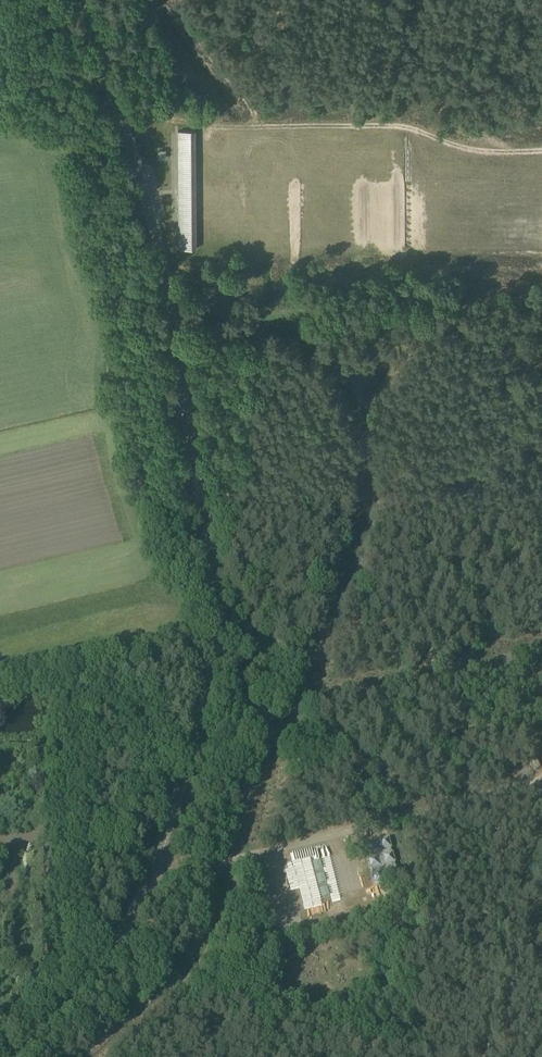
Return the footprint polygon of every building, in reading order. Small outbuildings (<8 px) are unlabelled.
[(195,130),(178,131),(178,133),(179,240),(179,248),(196,248),(195,130)] [(375,841),(364,844),(367,855),(368,854),(369,858),(368,859),(371,869),(372,869),(373,873),(372,874),(375,884),(385,881),(384,880),(389,879),(389,880),(400,877),(397,867),(396,867),(395,863),(396,863),(393,852),(392,853),(391,848),(392,848),(389,837),(379,840),(379,842),(375,843),(375,841)]
